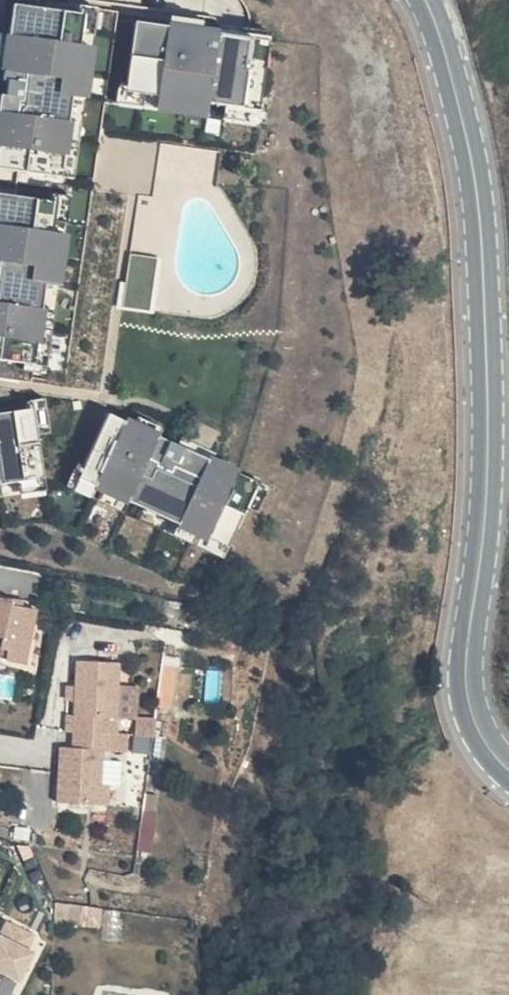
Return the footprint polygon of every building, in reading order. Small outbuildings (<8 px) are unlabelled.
[(23,0),(0,0),(0,167),(45,180),(65,10),(23,0)] [(73,5),(74,33),(109,32),(108,4),(73,5)] [(236,37),(111,24),(106,96),(234,108),(236,37)] [(75,44),(77,98),(97,97),(94,43),(75,44)] [(0,199),(0,361),(10,364),(24,207),(0,199)] [(154,307),(157,255),(129,254),(126,305),(154,307)] [(0,414),(0,483),(13,482),(4,413),(0,414)] [(233,490),(84,418),(59,487),(205,552),(233,490)] [(17,660),(25,609),(0,606),(0,659),(17,660)] [(121,679),(76,675),(74,693),(72,712),(70,727),(63,726),(61,744),(68,745),(78,747),(76,765),(66,765),(53,764),(47,815),(91,819),(93,796),(96,767),(107,768),(109,749),(99,747),(100,730),(115,732),(118,704),(121,679)] [(74,693),(66,691),(64,710),(72,712),(74,693)] [(127,705),(118,704),(115,732),(124,732),(127,705)] [(78,747),(68,745),(66,765),(76,765),(78,747)] [(102,796),(93,796),(91,819),(100,820),(102,796)] [(83,915),(42,912),(41,932),(84,934),(86,934),(87,916),(83,915)]
